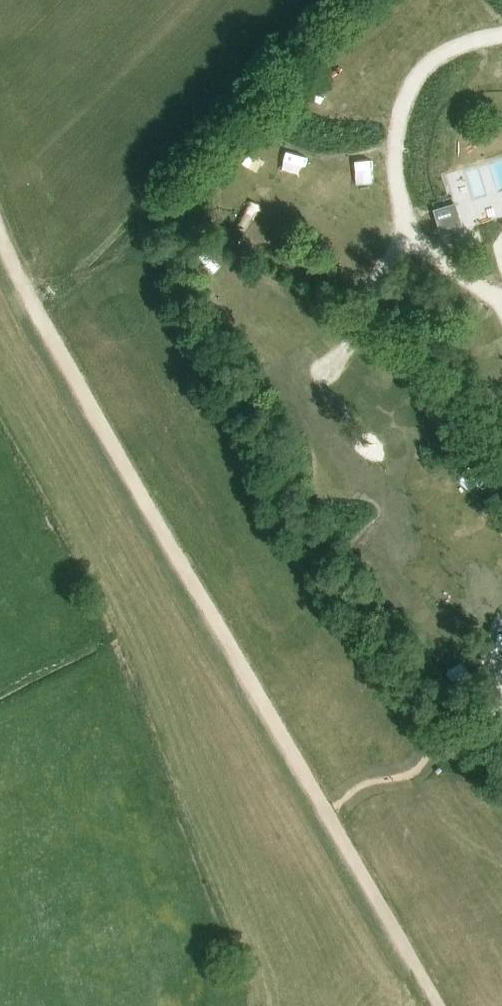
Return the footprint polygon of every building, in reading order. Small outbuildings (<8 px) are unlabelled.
[(463,226),(455,201),(434,207),(441,233),(463,226)]
